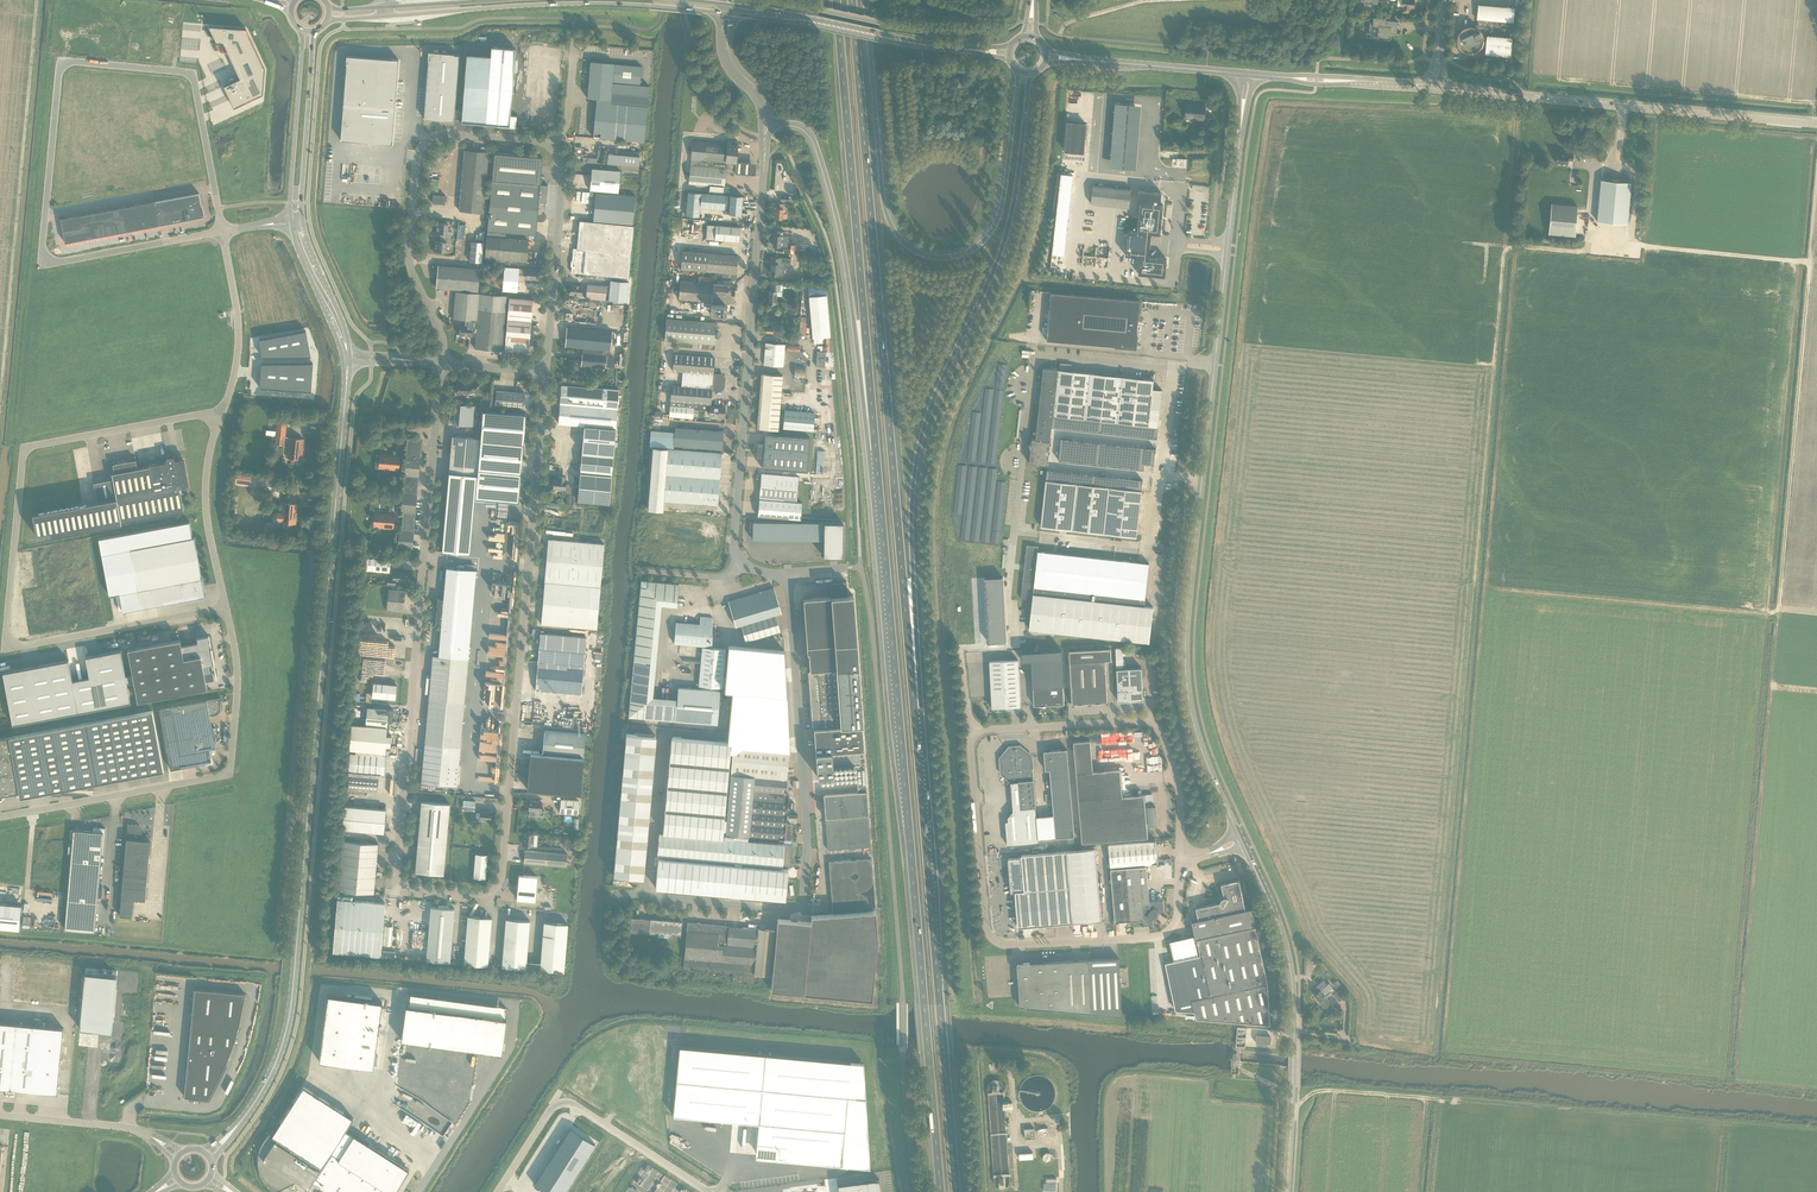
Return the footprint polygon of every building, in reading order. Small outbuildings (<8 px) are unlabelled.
[(1409,13),(1410,8),(1413,8),(1414,0),(1403,0),(1403,2),(1402,3),(1401,5),(1402,6),(1402,7),(1403,7),(1403,12),(1409,13)] [(1514,9),(1479,6),(1478,6),(1477,20),(1477,19),(1478,19),(1478,26),(1492,27),(1511,29),(1512,22),(1513,22),(1513,23),(1514,9)] [(1386,19),(1374,18),(1373,26),(1379,26),(1378,38),(1390,40),(1391,36),(1392,36),(1393,34),(1397,34),(1398,21),(1386,20),(1386,19)] [(1464,24),(1464,27),(1466,27),(1462,29),(1461,31),(1460,32),(1458,34),(1458,36),(1457,41),(1458,43),(1459,47),(1465,52),(1467,52),(1469,53),(1471,53),(1473,52),(1476,52),(1477,51),(1479,49),(1480,48),(1482,46),(1483,44),(1483,42),(1483,40),(1483,37),(1482,35),(1481,33),(1480,31),(1478,30),(1477,28),(1492,30),(1492,27),(1478,26),(1464,24)] [(246,29),(209,26),(221,51),(227,52),(240,78),(224,86),(234,108),(263,94),(265,69),(246,29)] [(1512,38),(1487,35),(1485,54),(1510,56),(1512,38)] [(467,54),(462,120),(497,123),(497,126),(515,127),(516,115),(510,115),(515,48),(492,46),(491,56),(467,54)] [(645,56),(643,50),(635,53),(637,58),(645,56)] [(429,53),(424,119),(454,121),(459,56),(453,55),(429,53)] [(400,61),(347,57),(341,140),(393,144),(400,61)] [(603,102),(647,106),(649,86),(640,85),(641,73),(642,66),(614,64),(614,63),(605,62),(600,61),(600,62),(591,61),(587,98),(604,99),(603,102)] [(647,106),(603,102),(603,110),(596,110),(593,137),(645,141),(647,106)] [(1115,102),(1110,168),(1136,171),(1142,104),(1115,102)] [(1185,118),(1205,120),(1206,106),(1186,104),(1185,118)] [(1067,124),(1065,153),(1085,155),(1087,125),(1067,124)] [(1204,133),(1212,134),(1212,125),(1204,125),(1204,133)] [(693,141),(691,162),(736,166),(738,141),(728,140),(727,144),(693,141)] [(459,211),(483,213),(488,152),(464,150),(464,152),(459,211)] [(607,164),(638,167),(639,152),(622,151),(621,155),(608,153),(607,164)] [(494,153),(492,177),(540,181),(542,157),(494,153)] [(1573,160),(1573,155),(1569,155),(1569,154),(1557,153),(1556,163),(1568,164),(1568,160),(1573,160)] [(754,172),(755,161),(745,160),(735,159),(735,161),(735,171),(744,172),(754,172)] [(691,162),(689,184),(711,185),(711,191),(724,192),(725,172),(735,173),(736,166),(691,162)] [(589,190),(618,193),(620,171),(591,169),(589,190)] [(492,177),(486,240),(528,243),(529,235),(535,235),(536,221),(538,221),(539,220),(540,218),(544,219),(545,202),(546,202),(548,184),(540,184),(540,181),(492,177)] [(1601,180),(1597,220),(1627,223),(1631,182),(1601,180)] [(1060,183),(1054,243),(1066,244),(1072,184),(1060,183)] [(1125,210),(1128,188),(1089,184),(1087,203),(1108,206),(1107,211),(1114,212),(1114,209),(1125,210)] [(1128,231),(1126,255),(1140,257),(1139,274),(1165,277),(1167,259),(1149,257),(1152,234),(1161,234),(1164,205),(1161,205),(1162,193),(1138,190),(1137,203),(1140,203),(1137,232),(1128,231)] [(593,221),(632,224),(634,196),(595,192),(593,221)] [(701,193),(688,192),(685,216),(698,217),(701,193)] [(187,195),(190,207),(202,205),(199,193),(187,195)] [(741,214),(743,196),(701,193),(700,207),(724,209),(724,213),(741,214)] [(179,197),(181,209),(190,207),(187,195),(179,197)] [(432,195),(432,203),(444,204),(445,196),(432,195)] [(793,197),(789,196),(781,196),(780,200),(780,201),(789,201),(789,204),(792,204),(793,204),(793,198),(793,197)] [(171,198),(173,210),(181,209),(179,197),(171,198)] [(163,200),(165,212),(173,210),(171,198),(163,200)] [(165,212),(163,200),(154,202),(157,214),(165,212)] [(154,202),(146,203),(148,215),(157,214),(154,202)] [(146,203),(138,205),(140,217),(148,215),(146,203)] [(783,214),(784,203),(777,203),(775,218),(782,219),(782,218),(786,219),(786,214),(783,214)] [(1552,203),(1549,234),(1574,236),(1577,206),(1552,203)] [(138,205),(130,206),(132,218),(140,217),(138,205)] [(190,207),(192,219),(204,217),(202,205),(190,207)] [(130,206),(122,208),(124,220),(132,218),(130,206)] [(190,207),(181,209),(184,221),(192,219),(190,207)] [(122,208),(113,209),(116,221),(124,220),(122,208)] [(113,209),(105,211),(108,223),(116,221),(113,209)] [(173,210),(175,222),(184,221),(181,209),(173,210)] [(175,222),(173,210),(165,212),(167,224),(175,222)] [(105,211),(97,212),(99,224),(108,223),(105,211)] [(97,212),(89,214),(91,226),(99,224),(97,212)] [(167,224),(165,212),(157,214),(159,225),(167,224)] [(89,214),(81,215),(83,227),(91,226),(89,214)] [(157,214),(148,215),(151,227),(159,225),(157,214)] [(81,215),(73,217),(75,229),(83,227),(81,215)] [(148,215),(140,217),(142,228),(151,227),(148,215)] [(73,217),(61,219),(63,231),(75,229),(73,217)] [(140,217),(132,218),(134,230),(142,228),(140,217)] [(132,218),(124,220),(126,232),(134,230),(132,218)] [(124,220),(116,221),(118,233),(126,232),(124,220)] [(116,221),(108,223),(110,235),(118,233),(116,221)] [(578,245),(578,249),(612,252),(612,248),(631,249),(633,226),(580,221),(578,245)] [(108,223),(99,224),(102,236),(110,235),(108,223)] [(99,224),(91,226),(93,238),(102,236),(99,224)] [(440,238),(451,239),(451,232),(447,231),(448,225),(436,224),(435,233),(440,233),(440,238)] [(740,227),(716,226),(707,225),(706,239),(715,240),(739,242),(740,227)] [(91,226),(83,227),(85,239),(93,238),(91,226)] [(83,227),(75,229),(77,241),(85,239),(83,227)] [(75,229),(63,231),(65,243),(77,241),(75,229)] [(774,230),(773,245),(783,246),(786,247),(787,236),(784,236),(784,231),(774,230)] [(451,239),(440,238),(439,242),(434,241),(433,251),(445,252),(446,245),(450,246),(451,239)] [(486,240),(485,258),(526,261),(528,243),(486,240)] [(470,261),(482,262),(483,242),(471,241),(470,261)] [(269,247),(240,252),(241,261),(271,256),(269,247)] [(574,249),(572,273),(629,278),(631,249),(612,248),(612,252),(578,249),(574,249)] [(737,256),(708,253),(682,251),(681,269),(706,271),(719,272),(718,277),(728,278),(728,273),(736,273),(737,256)] [(772,258),(771,274),(778,275),(784,275),(785,263),(791,264),(791,259),(779,258),(779,259),(772,258)] [(436,287),(478,291),(480,270),(432,265),(432,271),(437,272),(436,287)] [(518,268),(516,268),(504,267),(502,291),(516,292),(518,274),(526,274),(526,279),(538,280),(539,270),(527,269),(518,269),(518,268)] [(626,302),(628,281),(610,280),(610,286),(587,284),(586,299),(626,302)] [(678,299),(733,303),(735,285),(680,281),(678,299)] [(769,291),(768,304),(775,304),(776,291),(780,292),(781,284),(771,283),(771,288),(772,288),(772,291),(769,291)] [(570,294),(581,296),(582,286),(570,285),(570,294)] [(826,289),(808,288),(812,338),(830,336),(826,289)] [(455,292),(453,319),(464,320),(464,326),(459,326),(458,335),(471,336),(472,336),(472,327),(476,327),(476,336),(475,349),(501,351),(504,312),(506,296),(455,292)] [(1047,340),(1091,344),(1096,297),(1051,293),(1047,340)] [(1096,297),(1091,344),(1136,348),(1140,300),(1096,297)] [(505,351),(529,353),(533,300),(509,298),(505,351)] [(710,313),(726,314),(726,305),(711,304),(710,313)] [(807,317),(801,317),(799,336),(805,336),(807,317)] [(716,323),(666,319),(664,340),(715,344),(715,337),(718,337),(718,330),(716,330),(716,323)] [(583,349),(610,351),(612,331),(590,329),(566,327),(565,346),(583,348),(583,349)] [(306,331),(259,339),(262,357),(311,357),(306,331)] [(763,364),(783,366),(785,344),(765,343),(763,364)] [(581,364),(581,365),(609,367),(610,351),(583,349),(582,361),(581,364)] [(815,366),(824,367),(826,352),(817,351),(815,366)] [(671,385),(669,416),(692,418),(693,409),(704,410),(709,411),(709,415),(712,415),(712,417),(719,417),(719,418),(724,419),(725,407),(710,406),(711,391),(719,391),(722,389),(723,379),(720,377),(712,376),(714,358),(674,355),(672,371),(683,372),(681,386),(671,385)] [(567,359),(566,374),(577,375),(578,364),(581,364),(582,361),(567,359)] [(262,364),(260,387),(311,391),(313,363),(262,364)] [(1030,444),(1029,445),(1030,445),(1030,449),(1031,449),(1030,464),(1048,466),(1051,441),(1050,441),(1052,427),(1053,416),(1158,427),(1163,391),(1153,390),(1154,381),(1071,372),(1072,364),(1060,363),(1059,370),(1044,369),(1042,386),(1039,385),(1039,391),(1041,392),(1036,440),(1032,439),(1032,444),(1030,444)] [(794,376),(805,377),(805,367),(795,367),(794,376)] [(758,429),(778,430),(782,376),(763,374),(761,399),(759,399),(759,403),(760,403),(758,429)] [(480,383),(470,382),(457,381),(456,394),(466,395),(467,392),(479,393),(480,383)] [(585,426),(616,429),(619,390),(562,386),(559,424),(585,426)] [(494,406),(522,408),(523,393),(496,391),(494,406)] [(475,427),(476,407),(455,405),(453,425),(475,427)] [(483,410),(481,439),(481,440),(523,444),(526,414),(483,410)] [(783,428),(813,431),(815,413),(785,410),(783,428)] [(1053,416),(1052,427),(1157,439),(1158,427),(1053,416)] [(285,437),(286,423),(277,422),(276,437),(275,445),(284,446),(285,437)] [(585,426),(583,453),(604,455),(606,428),(585,426)] [(673,446),(721,450),(723,432),(675,428),(673,446)] [(763,459),(762,468),(807,472),(810,438),(765,434),(764,443),(758,442),(756,458),(763,459)] [(449,473),(477,476),(480,439),(452,436),(449,473)] [(287,458),(302,459),(303,439),(289,438),(287,458)] [(402,491),(417,492),(422,439),(407,438),(402,491)] [(1061,438),(1059,460),(1144,470),(1144,469),(1144,464),(1154,465),(1156,449),(1061,438)] [(481,440),(481,439),(480,439),(477,476),(475,499),(519,503),(523,444),(481,440)] [(721,453),(667,449),(653,448),(648,510),(662,511),(663,502),(717,506),(721,453)] [(581,472),(613,475),(614,456),(604,455),(583,453),(581,472)] [(378,469),(398,471),(400,457),(380,455),(378,469)] [(114,479),(94,483),(98,501),(33,513),(38,538),(184,511),(179,487),(188,485),(184,460),(179,461),(179,456),(166,458),(167,463),(138,469),(136,460),(113,464),(115,473),(113,473),(114,479)] [(1025,466),(1018,529),(1037,531),(1043,468),(1025,466)] [(1047,469),(1046,479),(1142,489),(1143,480),(1047,469)] [(250,485),(251,474),(237,472),(236,483),(250,485)] [(761,473),(758,516),(801,519),(802,502),(796,502),(798,476),(761,473)] [(579,501),(610,504),(613,476),(581,474),(579,501)] [(565,484),(566,477),(557,476),(557,481),(553,481),(553,489),(564,490),(564,494),(568,494),(574,494),(574,487),(569,487),(570,484),(565,484)] [(417,492),(402,491),(402,494),(401,512),(403,512),(401,530),(399,530),(397,548),(412,549),(417,492)] [(282,523),(296,524),(298,504),(283,503),(282,513),(279,513),(278,514),(278,520),(279,521),(282,521),(282,523)] [(373,527),(393,529),(394,514),(374,513),(373,527)] [(194,537),(193,538),(190,521),(99,538),(110,595),(120,594),(124,611),(205,596),(194,537)] [(823,543),(824,525),(753,523),(753,541),(823,543)] [(824,523),(824,557),(842,557),(843,523),(824,523)] [(545,582),(601,587),(604,544),(549,539),(545,582)] [(46,596),(25,600),(32,638),(101,624),(86,543),(38,552),(46,596)] [(1144,606),(1145,599),(1149,564),(1038,552),(1039,547),(1027,546),(1025,565),(1021,599),(1033,600),(1030,630),(1149,643),(1153,607),(1144,606)] [(384,573),(388,573),(389,572),(390,560),(367,558),(366,570),(383,571),(384,573)] [(421,782),(457,785),(468,658),(462,658),(470,569),(446,567),(443,599),(438,598),(437,608),(435,608),(435,610),(437,610),(435,624),(441,624),(439,655),(433,655),(421,782)] [(406,581),(406,573),(399,572),(399,571),(394,570),(393,579),(388,578),(387,584),(395,585),(396,580),(406,581)] [(1003,576),(985,577),(989,643),(1006,642),(1003,576)] [(679,584),(641,581),(628,717),(676,721),(676,720),(677,709),(678,697),(653,695),(662,605),(677,606),(679,584)] [(809,664),(810,669),(858,665),(853,595),(848,595),(846,581),(830,582),(831,597),(803,599),(807,653),(809,653),(809,657),(804,657),(805,664),(809,664)] [(601,587),(545,582),(542,624),(597,629),(601,587)] [(781,612),(776,595),(774,588),(728,601),(736,626),(741,625),(746,641),(781,630),(776,614),(781,612)] [(386,610),(403,612),(405,590),(388,589),(386,610)] [(712,637),(713,617),(700,616),(699,624),(676,622),(674,643),(702,646),(699,676),(699,686),(722,688),(726,649),(711,648),(711,647),(712,647),(712,637)] [(364,619),(363,626),(398,629),(399,622),(390,622),(390,621),(382,620),(382,623),(377,623),(377,620),(372,619),(371,625),(368,625),(369,619),(364,619)] [(586,637),(550,634),(540,634),(535,690),(581,694),(584,666),(586,637)] [(135,682),(138,701),(207,688),(203,666),(210,665),(209,662),(211,660),(214,659),(212,648),(211,648),(209,635),(200,637),(200,636),(197,636),(198,638),(197,638),(198,643),(182,646),(181,639),(128,649),(133,675),(135,682)] [(728,646),(724,690),(732,691),(728,743),(730,743),(730,752),(732,752),(742,747),(789,751),(785,651),(728,646)] [(1069,651),(1072,704),(1108,702),(1106,661),(1112,660),(1111,649),(1069,651)] [(69,660),(3,672),(13,724),(131,702),(127,683),(131,682),(135,682),(133,675),(130,676),(126,676),(121,650),(87,657),(90,677),(73,680),(69,660)] [(1062,650),(1022,652),(1023,661),(1032,660),(1034,706),(1064,704),(1062,658),(1062,650)] [(1003,707),(1021,706),(1018,660),(990,662),(992,700),(991,700),(992,709),(1003,708),(1003,707)] [(861,710),(858,665),(810,669),(810,670),(810,671),(809,671),(812,714),(861,710)] [(1124,669),(1117,669),(1118,701),(1143,700),(1142,668),(1124,669)] [(373,683),(372,697),(396,699),(397,685),(385,684),(380,684),(379,684),(374,683),(373,683)] [(720,691),(679,687),(678,697),(677,709),(676,720),(717,724),(720,691)] [(216,747),(210,715),(215,715),(216,714),(218,713),(219,712),(219,711),(220,708),(221,698),(160,709),(171,769),(212,761),(210,749),(216,747)] [(367,708),(366,726),(351,725),(350,749),(385,752),(386,745),(393,745),(393,735),(387,734),(388,721),(393,721),(393,710),(367,708)] [(164,771),(153,710),(0,738),(0,799),(2,798),(3,799),(3,798),(6,795),(20,792),(21,797),(51,791),(52,795),(61,795),(61,790),(164,771)] [(861,710),(812,714),(813,728),(814,728),(816,758),(864,754),(861,710)] [(586,734),(550,730),(544,730),(542,754),(584,757),(586,734)] [(1131,744),(1131,731),(1114,732),(1114,735),(1105,735),(1105,732),(1096,732),(1096,750),(1112,749),(1112,745),(1131,744)] [(1136,732),(1137,744),(1151,744),(1151,737),(1144,737),(1143,731),(1136,732)] [(614,876),(643,878),(656,736),(626,734),(614,876)] [(722,834),(730,752),(730,743),(728,743),(671,738),(663,829),(722,834)] [(1073,742),(1083,843),(1149,836),(1147,823),(1149,823),(1149,824),(1158,823),(1156,805),(1148,806),(1148,807),(1146,807),(1145,794),(1123,796),(1120,769),(1093,772),(1090,740),(1073,742)] [(1003,759),(1000,760),(1001,772),(1004,772),(1004,776),(1011,781),(1013,810),(1008,817),(1009,821),(1005,821),(1007,845),(1039,842),(1039,839),(1056,838),(1054,815),(1037,817),(1036,808),(1032,757),(1029,757),(1029,753),(1023,749),(1019,749),(1019,746),(1011,747),(1011,750),(1007,750),(1003,756),(1003,759)] [(722,834),(749,837),(749,836),(784,839),(786,824),(788,803),(787,803),(788,794),(786,793),(789,751),(742,747),(732,752),(726,834),(722,834)] [(1067,749),(1044,751),(1046,769),(1050,769),(1054,815),(1056,838),(1075,836),(1067,749)] [(348,771),(384,774),(386,756),(350,753),(348,771)] [(584,758),(530,753),(527,789),(580,794),(584,758)] [(856,772),(858,791),(867,790),(864,754),(816,758),(818,776),(833,775),(832,764),(856,762),(856,772)] [(1145,763),(1146,770),(1151,769),(1151,768),(1159,767),(1158,760),(1145,763)] [(347,790),(377,792),(378,778),(348,775),(347,790)] [(867,790),(858,791),(858,792),(824,795),(828,850),(871,847),(867,790)] [(463,809),(475,811),(475,801),(463,800),(463,809)] [(560,813),(578,815),(579,802),(561,800),(560,813)] [(421,801),(415,872),(443,875),(450,804),(421,801)] [(529,815),(536,815),(537,810),(541,811),(542,802),(530,801),(529,810),(530,810),(529,815)] [(342,829),(384,833),(386,809),(345,806),(342,829)] [(480,819),(491,819),(491,812),(480,811),(480,819)] [(145,900),(149,859),(150,841),(141,840),(142,831),(137,825),(128,824),(120,916),(132,917),(133,899),(145,900)] [(105,828),(93,827),(93,831),(74,830),(65,929),(95,932),(102,854),(103,854),(105,828)] [(658,858),(656,888),(785,899),(788,869),(745,866),(745,862),(782,865),(791,866),(793,845),(784,844),(748,841),(749,837),(722,834),(663,829),(663,833),(659,833),(657,855),(734,861),(734,865),(658,858)] [(524,833),(523,845),(533,846),(534,834),(524,833)] [(1109,844),(1111,867),(1158,863),(1156,840),(1109,844)] [(338,891),(374,894),(378,844),(343,841),(338,891)] [(1074,922),(1102,920),(1096,849),(1068,851),(1022,855),(1022,857),(1009,858),(1012,892),(1016,891),(1019,927),(1074,922)] [(568,854),(549,852),(525,850),(524,862),(567,866),(568,854)] [(476,853),(473,877),(486,878),(488,854),(476,853)] [(828,862),(832,911),(875,908),(871,858),(828,862)] [(1144,919),(1144,923),(1154,923),(1154,917),(1156,915),(1158,913),(1159,910),(1165,910),(1164,900),(1150,901),(1147,865),(1111,868),(1116,921),(1144,919)] [(518,889),(517,899),(535,901),(537,876),(519,875),(518,885),(517,885),(517,889),(518,889)] [(1187,958),(1165,963),(1176,1010),(1185,1011),(1194,1012),(1196,1020),(1250,1023),(1270,1025),(1268,983),(1255,925),(1256,924),(1252,907),(1245,908),(1239,879),(1221,883),(1224,896),(1223,896),(1223,897),(1222,897),(1221,898),(1221,899),(1221,900),(1221,901),(1221,902),(1196,907),(1199,919),(1192,920),(1196,938),(1197,938),(1201,955),(1187,958)] [(337,899),(333,952),(381,956),(385,903),(337,899)] [(20,929),(22,905),(0,903),(0,927),(20,929)] [(426,960),(450,962),(455,909),(431,907),(426,960)] [(877,940),(875,911),(811,916),(811,922),(778,919),(771,990),(872,999),(877,940)] [(488,965),(492,918),(468,916),(464,963),(488,965)] [(649,933),(680,936),(682,922),(650,919),(649,926),(648,926),(649,919),(631,917),(630,932),(647,933),(648,927),(649,927),(649,933)] [(526,968),(530,921),(506,919),(502,966),(526,968)] [(564,971),(568,924),(544,922),(540,970),(564,971)] [(774,930),(688,922),(687,922),(683,968),(733,973),(732,981),(753,983),(754,974),(770,976),(774,930)] [(408,946),(423,946),(423,929),(409,929),(409,940),(408,940),(408,946)] [(1027,1007),(1123,1015),(1120,957),(1031,962),(1024,962),(1025,963),(1025,966),(1022,969),(1019,969),(1021,1006),(1027,1007)] [(85,973),(80,1029),(112,1032),(117,976),(85,973)] [(117,976),(112,1032),(143,1035),(149,979),(117,976)] [(1321,990),(1314,995),(1319,1001),(1331,990),(1331,991),(1332,990),(1333,992),(1335,990),(1329,982),(1327,984),(1323,980),(1317,985),(1321,990)] [(1312,983),(1307,988),(1311,992),(1316,987),(1312,983)] [(240,1024),(245,994),(195,989),(184,1097),(208,1099),(226,1064),(234,1045),(240,1024)] [(1333,994),(1340,1002),(1345,997),(1339,989),(1333,994)] [(1331,990),(1319,1001),(1324,1007),(1325,1006),(1327,1009),(1329,1009),(1332,1006),(1332,1005),(1330,1002),(1327,997),(1329,995),(1329,996),(1332,993),(1333,992),(1331,991),(1331,990)] [(382,1002),(328,995),(319,1061),(374,1068),(382,1002)] [(406,1006),(401,1040),(502,1054),(506,1019),(406,1006)] [(57,1093),(64,1028),(0,1022),(0,1088),(57,1093)] [(1257,1035),(1256,1043),(1271,1044),(1271,1036),(1257,1035)] [(680,1046),(673,1115),(759,1123),(757,1143),(759,1144),(758,1155),(770,1156),(784,1157),(784,1159),(870,1167),(863,1063),(680,1046)] [(313,1181),(321,1186),(320,1187),(327,1191),(395,1191),(409,1170),(354,1134),(353,1135),(345,1130),(353,1118),(303,1086),(272,1135),(278,1139),(277,1142),(268,1136),(266,1138),(264,1141),(261,1146),(259,1152),(258,1155),(258,1162),(258,1165),(260,1171),(262,1177),(264,1179),(268,1184),(270,1187),(272,1189),(277,1191),(297,1181),(308,1188),(313,1181)] [(359,1126),(356,1133),(365,1137),(368,1130),(359,1126)] [(594,1145),(595,1144),(594,1143),(593,1144),(570,1129),(571,1128),(570,1128),(569,1129),(534,1184),(547,1191),(564,1191),(594,1145)] [(1025,1128),(1026,1138),(1036,1137),(1035,1128),(1025,1128)] [(1048,1128),(1038,1128),(1038,1133),(1042,1133),(1042,1137),(1049,1136),(1048,1128)] [(1050,1158),(1048,1151),(1039,1154),(1041,1161),(1050,1158)] [(838,1184),(839,1191),(881,1191),(879,1179),(838,1184)]
